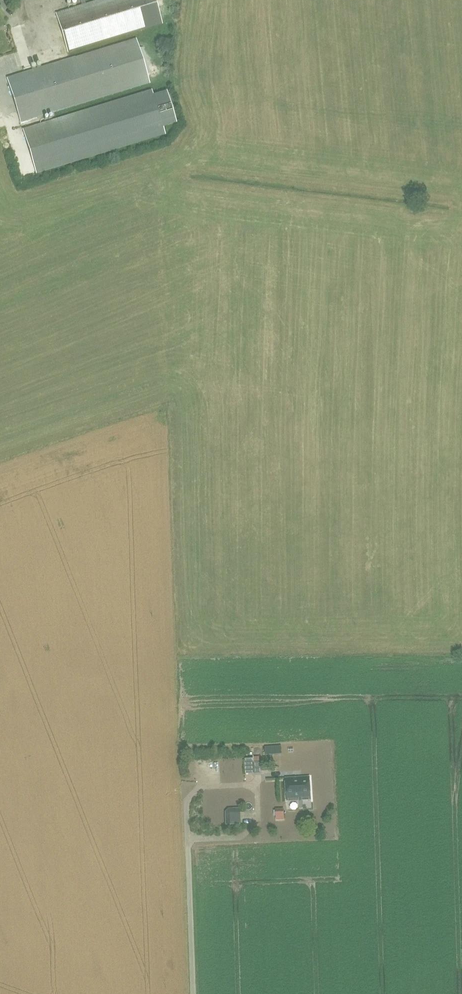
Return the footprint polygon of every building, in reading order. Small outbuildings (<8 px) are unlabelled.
[(82,6),(56,14),(68,52),(162,23),(155,0),(101,0),(86,5),(84,0),(81,0),(82,6)] [(15,30),(18,44),(26,42),(23,28),(15,30)] [(8,79),(21,122),(150,83),(136,39),(8,79)] [(152,90),(23,130),(37,173),(165,134),(163,126),(176,122),(167,92),(154,96),(152,90)] [(281,746),(265,747),(266,756),(282,754),(281,746)] [(243,769),(256,769),(255,758),(243,758),(243,769)] [(310,777),(285,778),(286,801),(310,800),(310,777)] [(239,813),(229,813),(229,825),(240,824),(239,813)]
